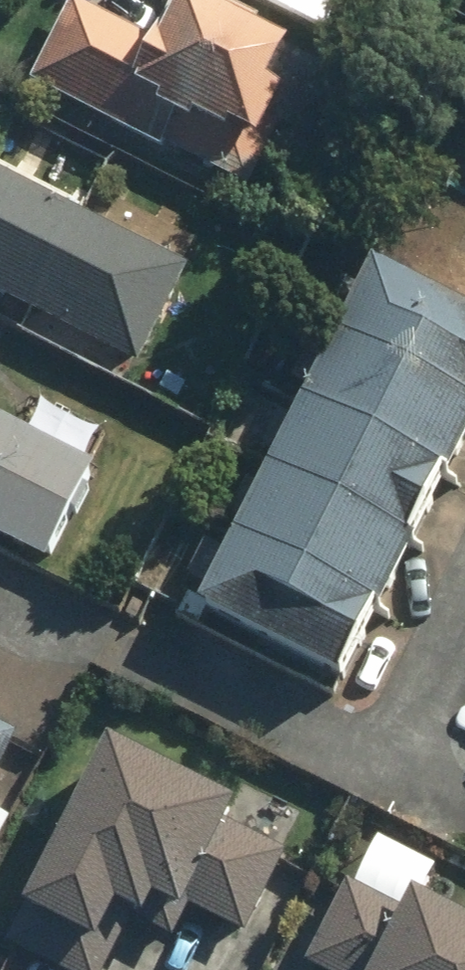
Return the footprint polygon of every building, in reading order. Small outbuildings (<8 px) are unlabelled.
[(30,89),(159,157),(163,149),(250,195),(269,159),(262,156),(290,103),(270,92),(289,55),(252,35),(257,24),(211,0),(174,0),(150,47),(73,7),(30,89)] [(395,55),(423,0),(287,0),(395,55)] [(135,370),(185,271),(0,179),(0,303),(135,370)] [(202,620),(343,692),(464,452),(464,327),(373,280),(202,620)] [(43,565),(91,473),(0,426),(0,543),(43,565)] [(20,742),(0,732),(0,782),(20,742)] [(7,947),(53,969),(109,969),(118,951),(104,944),(117,918),(147,933),(155,918),(184,933),(191,919),(243,945),(286,861),(226,831),(237,810),(109,745),(7,947)] [(1,836),(9,819),(0,815),(0,835),(1,836)] [(424,901),(438,874),(376,841),(341,909),(328,902),(313,932),(322,937),(304,969),(464,969),(464,923),(424,901)]
